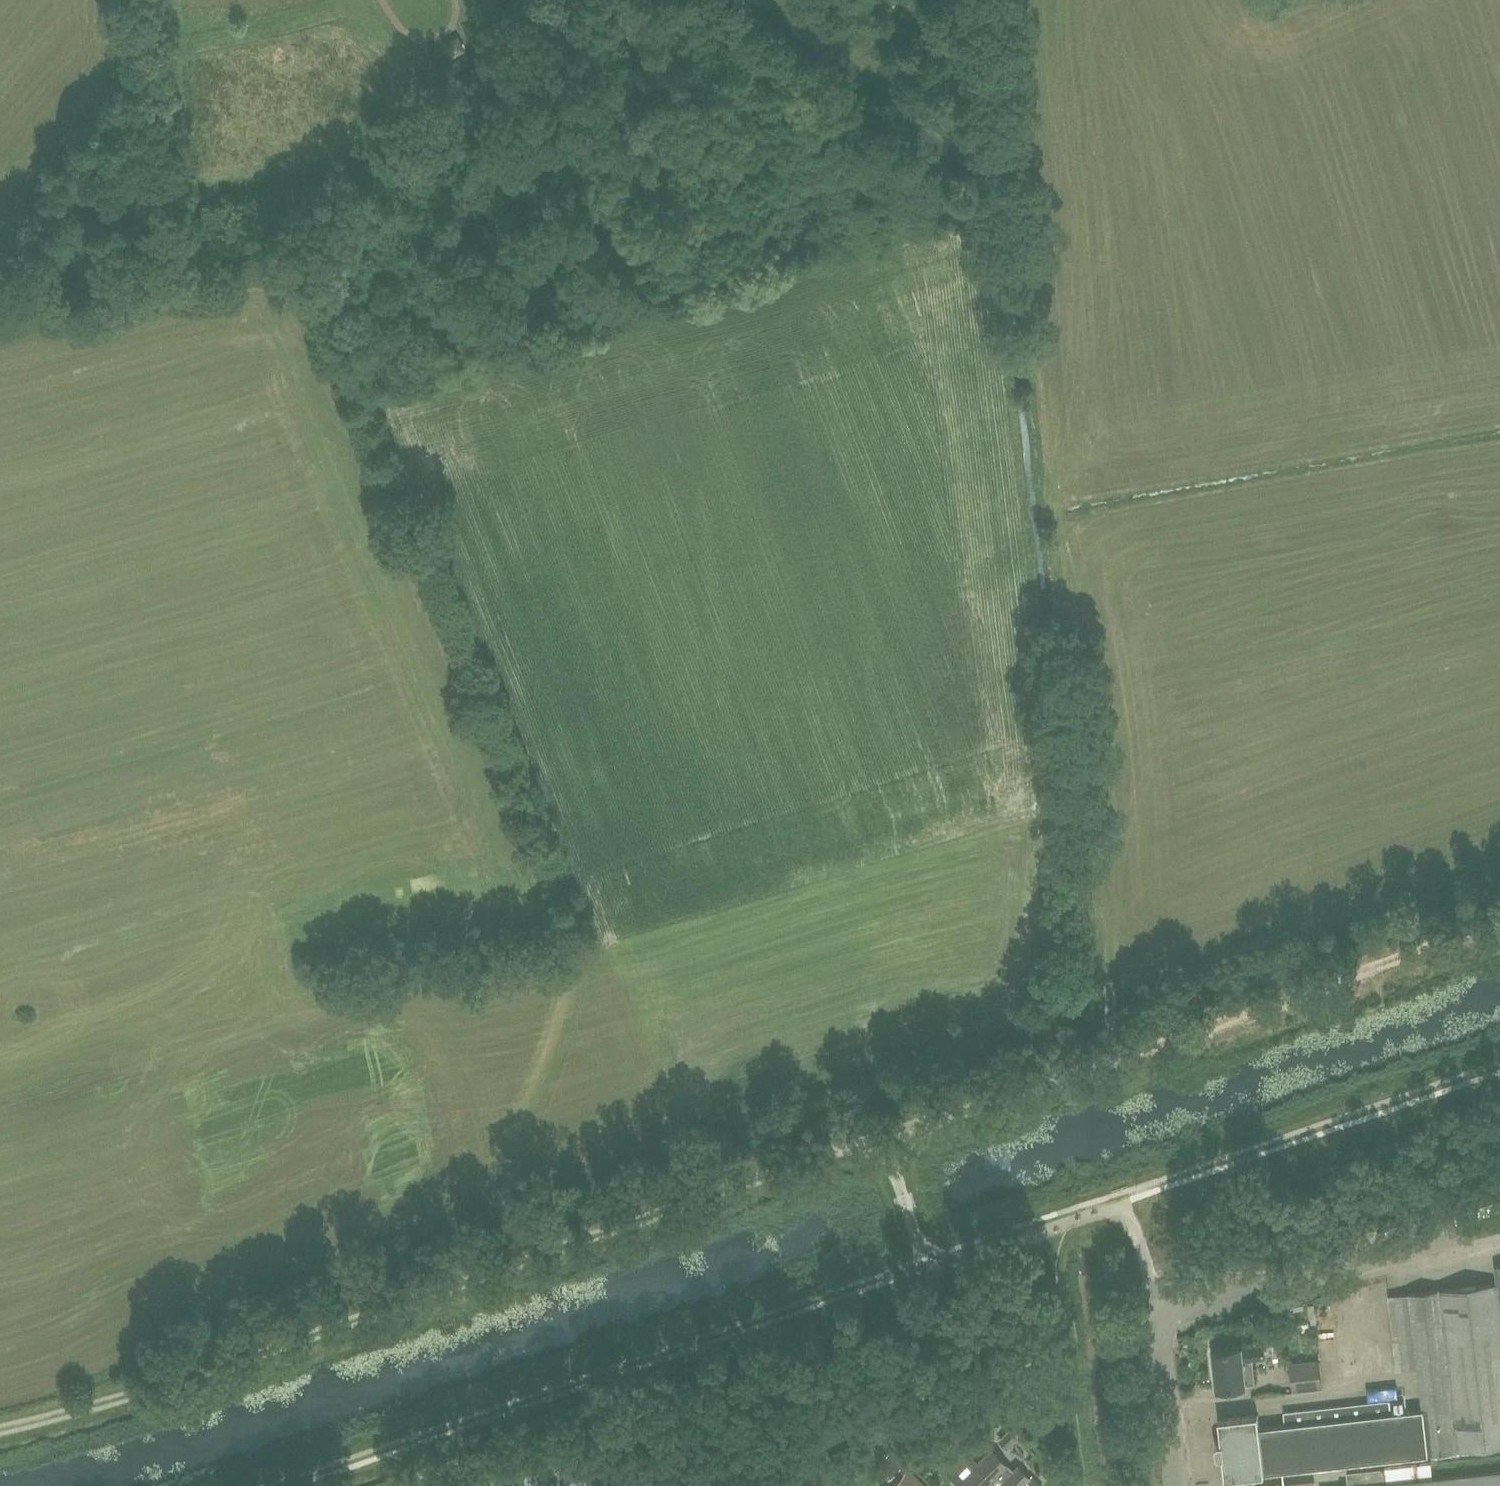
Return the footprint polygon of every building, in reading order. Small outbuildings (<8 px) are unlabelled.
[(1495,1265),(1497,1283),(1409,1293),(1387,1295),(1396,1372),(1418,1370),(1422,1409),(1408,1411),(1407,1398),(1284,1412),(1285,1425),(1259,1427),(1258,1415),(1219,1419),(1222,1443),(1218,1443),(1216,1445),(1217,1453),(1220,1456),(1223,1455),(1226,1479),(1264,1474),(1264,1473),(1283,1471),(1346,1464),(1499,1446),(1499,1265),(1495,1265)] [(1262,1343),(1211,1349),(1216,1388),(1244,1384),(1241,1360),(1252,1358),(1263,1356),(1262,1343)] [(1290,1363),(1293,1389),(1322,1385),(1320,1360),(1290,1363)] [(997,1440),(1006,1449),(1020,1434),(1012,1426),(997,1440)] [(942,1470),(956,1484),(978,1462),(964,1448),(942,1470)] [(956,1484),(958,1485),(1020,1485),(1026,1480),(1029,1477),(1017,1465),(1013,1470),(992,1448),(978,1462),(956,1484)] [(890,1450),(874,1467),(888,1481),(904,1464),(890,1450)] [(565,1462),(566,1485),(584,1485),(583,1461),(565,1462)] [(1348,1473),(1349,1485),(1499,1485),(1499,1471),(1386,1483),(1384,1468),(1348,1473)] [(891,1485),(924,1485),(907,1470),(891,1485)]
